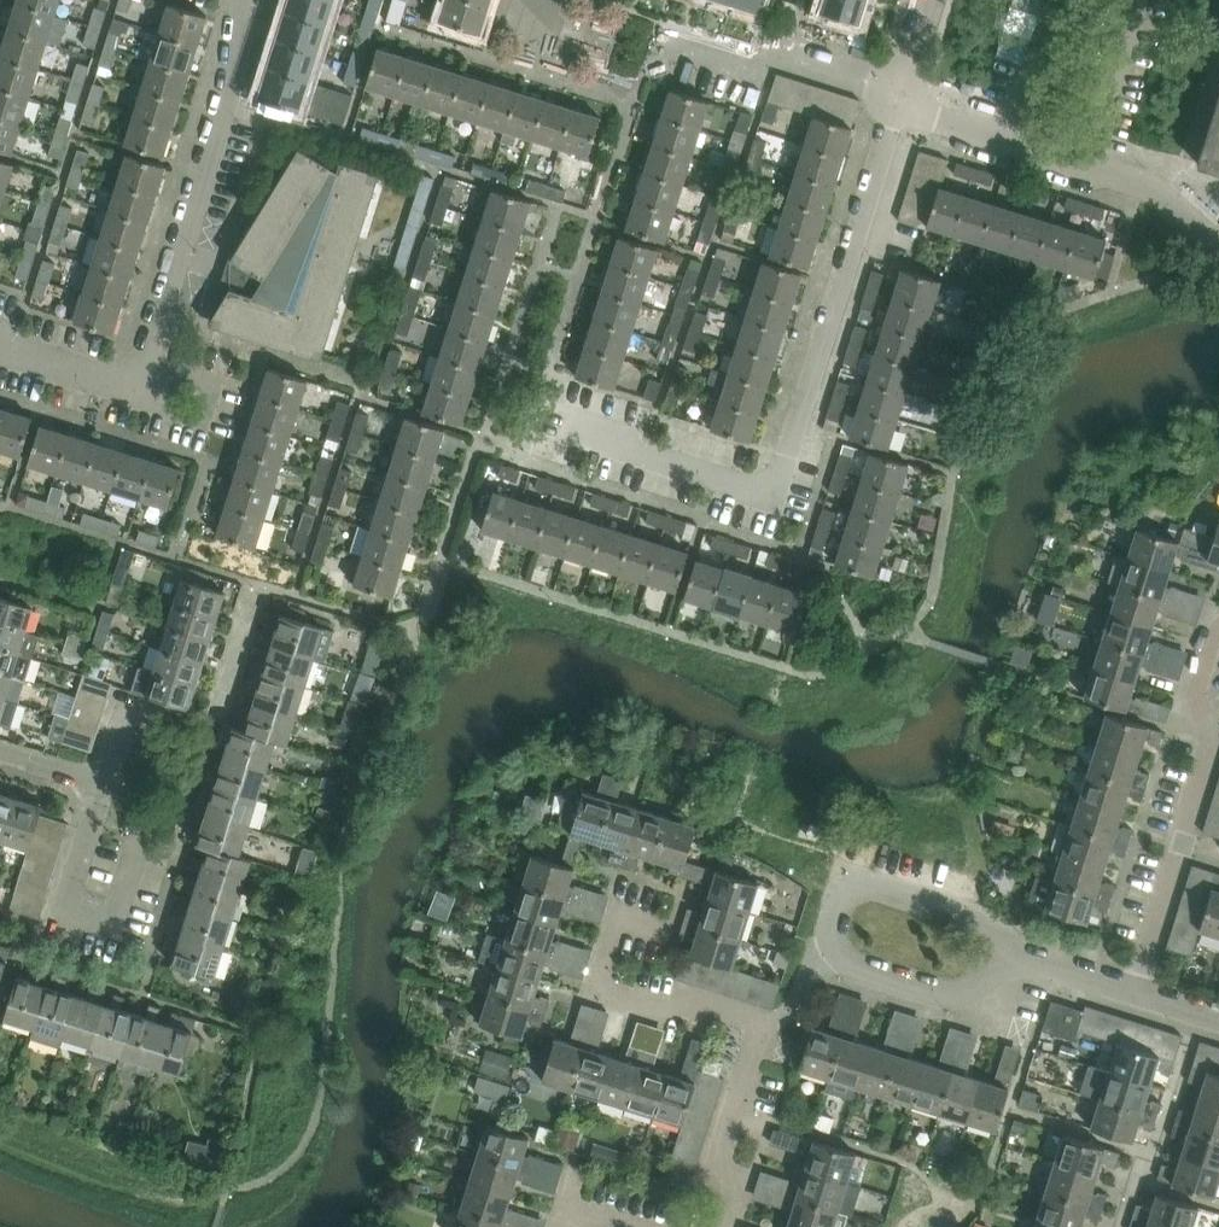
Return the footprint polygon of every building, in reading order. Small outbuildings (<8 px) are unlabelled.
[(60,0),(18,0),(17,3),(55,15),(60,0)] [(133,0),(120,0),(117,9),(129,12),(133,0)] [(333,0),(291,0),(287,14),(325,26),(333,0)] [(383,0),(370,0),(367,10),(379,13),(383,0)] [(489,5),(472,0),(448,0),(442,21),(480,34),(489,5)] [(766,0),(734,0),(733,4),(762,13),(766,0)] [(867,0),(825,0),(821,12),(859,24),(867,0)] [(47,42),(55,15),(17,3),(8,30),(47,42)] [(198,45),(207,16),(169,4),(160,33),(198,45)] [(101,30),(107,11),(95,8),(89,27),(101,30)] [(373,31),(379,13),(367,10),(362,28),(373,31)] [(316,54),(325,26),(287,14),(278,42),(316,54)] [(95,48),(101,30),(89,27),(84,45),(95,48)] [(117,50),(123,31),(111,28),(105,47),(117,50)] [(47,42),(8,30),(0,58),(38,70),(47,42)] [(190,72),(198,45),(160,33),(151,60),(190,72)] [(308,81),(316,54),(278,42),(269,69),(308,81)] [(361,69),(367,50),(356,46),(350,65),(361,69)] [(111,68),(117,50),(105,47),(100,65),(111,68)] [(395,95),(406,57),(378,48),(366,86),(395,95)] [(422,104),(434,65),(406,57),(395,95),(392,104),(402,108),(405,98),(422,104)] [(38,70),(0,58),(0,88),(29,97),(38,70)] [(181,100),(190,72),(151,60),(143,88),(181,100)] [(84,85),(90,66),(78,63),(72,82),(84,85)] [(356,86),(361,69),(350,65),(344,83),(356,86)] [(450,112),(462,74),(434,65),(422,104),(450,112)] [(353,95),(308,81),(269,69),(260,98),(344,124),(353,95)] [(478,121),(489,83),(462,74),(450,112),(478,121)] [(783,106),(791,78),(778,74),(768,101),(780,105),(783,106)] [(797,110),(805,83),(791,78),(783,106),(797,110)] [(78,103),(84,85),(72,82),(66,100),(78,103)] [(99,106),(105,87),(94,83),(88,102),(99,106)] [(505,130),(517,91),(489,83),(478,121),(505,130)] [(810,115),(819,87),(805,83),(797,110),(810,115)] [(824,119),(833,91),(819,87),(810,115),(814,116),(824,119)] [(29,97),(0,88),(0,119),(21,125),(29,97)] [(173,128),(181,100),(143,88),(134,116),(173,128)] [(700,130),(709,102),(671,90),(662,118),(700,130)] [(533,138),(545,100),(517,91),(505,130),(503,136),(514,139),(516,133),(533,138)] [(838,123),(846,96),(833,91),(824,119),(838,123)] [(561,147),(573,109),(545,100),(533,138),(561,147)] [(773,124),(778,111),(780,105),(768,101),(762,120),(773,124)] [(94,124),(99,106),(88,102),(82,120),(94,124)] [(589,156),(601,117),(573,109),(561,147),(589,156)] [(747,134),(753,115),(742,112),(736,130),(747,134)] [(164,156),(173,128),(134,116),(125,144),(164,156)] [(838,123),(824,119),(814,116),(805,145),(843,156),(852,127),(838,123)] [(66,140),(72,121),(61,118),(55,137),(66,140)] [(691,157),(700,130),(662,118),(653,145),(691,157)] [(21,125),(0,119),(0,150),(12,154),(21,125)] [(1208,155),(1202,153),(1203,152),(1202,152),(1198,163),(1218,170),(1218,120),(1208,155)] [(378,145),(382,133),(364,127),(360,139),(378,145)] [(397,151),(401,139),(382,133),(378,145),(397,151)] [(61,158),(66,140),(55,137),(49,155),(61,158)] [(760,162),(767,143),(755,139),(749,158),(760,162)] [(434,162),(437,150),(419,145),(416,156),(434,162)] [(682,185),(691,157),(653,145),(645,173),(682,185)] [(834,184),(840,166),(843,156),(805,145),(797,172),(834,184)] [(229,258),(209,324),(322,359),(380,173),(340,161),(337,171),(297,147),(229,258)] [(84,172),(90,153),(79,149),(73,168),(84,172)] [(734,172),(741,153),(729,149),(723,168),(734,172)] [(453,168),(456,156),(437,150),(434,162),(453,168)] [(157,195),(166,166),(127,154),(118,183),(157,195)] [(754,179),(760,162),(749,158),(743,176),(754,179)] [(14,164),(0,159),(0,190),(5,192),(14,164)] [(489,179),(492,168),(475,162),(471,174),(489,179)] [(972,179),(976,168),(958,162),(954,174),(972,179)] [(939,187),(943,173),(916,165),(911,179),(939,187)] [(79,190),(84,172),(73,168),(67,186),(79,190)] [(508,185),(512,174),(492,168),(489,179),(508,185)] [(728,189),(734,172),(723,168),(717,185),(728,189)] [(991,185),(995,174),(976,168),(972,179),(991,185)] [(826,212),(834,184),(797,172),(788,200),(826,212)] [(673,212),(682,185),(645,173),(636,200),(673,212)] [(544,196),(547,185),(530,179),(526,191),(544,196)] [(935,201),(939,187),(911,179),(907,193),(935,201)] [(1027,197),(1031,185),(1013,180),(1009,191),(1027,197)] [(148,222),(157,195),(118,183),(110,210),(148,222)] [(50,207),(56,188),(45,185),(39,204),(50,207)] [(448,207),(454,188),(443,185),(437,204),(448,207)] [(563,202),(567,191),(547,185),(544,196),(563,202)] [(1046,203),(1050,191),(1031,185),(1027,197),(1046,203)] [(956,234),(967,196),(939,187),(935,201),(930,215),(927,225),(956,234)] [(523,229),(531,201),(493,189),(484,218),(523,229)] [(930,215),(935,201),(907,193),(903,207),(930,215)] [(742,216),(748,198),(737,194),(730,213),(742,216)] [(983,243),(995,205),(967,196),(956,234),(983,243)] [(1083,214),(1086,203),(1068,197),(1065,209),(1083,214)] [(663,242),(673,212),(636,200),(627,230),(663,242)] [(817,239),(826,212),(788,200),(779,228),(817,239)] [(1102,220),(1105,209),(1086,203),(1083,214),(1102,220)] [(45,225),(50,207),(39,204),(33,222),(45,225)] [(67,227),(73,208),(61,204),(55,223),(67,227)] [(443,225),(448,207),(437,204),(431,222),(443,225)] [(716,227),(722,208),(711,204),(704,223),(716,227)] [(1011,251),(1022,213),(995,205),(983,243),(1011,251)] [(927,225),(930,215),(903,207),(898,220),(926,229),(927,225)] [(139,250),(146,228),(148,222),(110,210),(101,238),(139,250)] [(736,234),(742,216),(730,213),(725,230),(736,234)] [(1038,260),(1050,222),(1022,213),(1011,251),(1038,260)] [(514,257),(521,233),(523,229),(484,218),(476,245),(514,257)] [(1066,268),(1078,230),(1050,222),(1038,260),(1066,268)] [(61,245),(67,228),(67,227),(55,223),(50,241),(61,245)] [(709,244),(715,228),(716,227),(704,223),(698,240),(709,244)] [(809,267),(817,239),(779,228),(771,256),(809,267)] [(1095,277),(1107,239),(1078,230),(1066,268),(1095,277)] [(649,277),(658,249),(620,236),(611,265),(649,277)] [(131,277),(139,250),(101,238),(93,265),(131,277)] [(33,263),(39,243),(28,240),(22,259),(33,263)] [(431,262),(437,243),(426,240),(420,259),(431,262)] [(505,285),(514,257),(476,245),(467,273),(505,285)] [(720,279),(727,261),(716,257),(709,276),(720,279)] [(28,280),(33,263),(22,259),(16,277),(28,280)] [(425,280),(431,262),(420,259),(414,277),(425,280)] [(50,282),(56,263),(44,260),(38,279),(50,282)] [(793,302),(802,273),(764,261),(755,290),(793,302)] [(122,305),(131,277),(93,265),(84,293),(122,305)] [(641,304),(649,277),(611,265),(602,292),(641,304)] [(693,291),(700,272),(688,268),(682,287),(693,291)] [(932,309),(941,281),(903,269),(894,298),(932,309)] [(878,293),(884,274),(873,270),(867,289),(878,293)] [(496,313),(505,285),(467,273),(458,301),(496,313)] [(714,297),(720,279),(709,276),(703,293),(714,297)] [(44,300),(50,282),(38,279),(33,297),(44,300)] [(687,309),(693,291),(682,287),(676,305),(687,309)] [(873,311),(878,293),(867,289),(861,307),(873,311)] [(784,329),(793,302),(755,290),(746,318),(784,329)] [(632,332),(641,304),(602,292),(594,320),(632,332)] [(113,333),(122,305),(84,293),(75,321),(113,333)] [(414,318),(420,299),(408,295),(402,314),(414,318)] [(923,337),(932,309),(894,298),(885,325),(923,337)] [(488,340),(496,313),(458,301),(450,328),(488,340)] [(702,334),(708,315),(697,311),(690,330),(702,334)] [(408,336),(414,318),(402,314),(397,332),(408,336)] [(776,357),(784,329),(746,318),(738,345),(776,357)] [(623,359),(632,332),(594,320),(585,348),(623,359)] [(675,346),(681,327),(670,323),(663,342),(675,346)] [(914,365),(923,337),(885,325),(876,353),(914,365)] [(861,348),(867,329),(856,326),(850,345),(861,348)] [(479,368),(488,340),(450,328),(441,356),(479,368)] [(696,352),(702,334),(690,330),(684,348),(696,352)] [(351,363),(357,344),(343,340),(337,359),(351,363)] [(668,364),(675,346),(663,342),(657,360),(668,364)] [(767,385),(776,357),(738,345),(729,373),(767,385)] [(856,366),(861,348),(850,345),(844,362),(856,366)] [(615,388),(623,359),(585,348),(577,376),(615,388)] [(396,373),(402,354),(391,350),(385,369),(396,373)] [(906,392),(914,365),(876,353),(868,380),(906,392)] [(470,396),(479,368),(441,356),(432,384),(470,396)] [(683,389),(689,370),(678,366),(671,385),(683,389)] [(299,409),(308,380),(270,368),(261,397),(299,409)] [(391,391),(396,373),(385,369),(379,387),(391,391)] [(759,412),(767,385),(729,373),(721,400),(759,412)] [(656,401),(662,382),(651,378),(644,397),(656,401)] [(897,420),(906,392),(868,380),(859,408),(897,420)] [(844,403),(850,384),(838,381),(833,399),(844,403)] [(462,424),(470,396),(432,384),(423,412),(462,424)] [(677,407),(683,389),(671,385),(665,403),(677,407)] [(291,436),(299,409),(261,397),(252,424),(291,436)] [(844,403),(833,399),(827,417),(838,421),(844,403)] [(750,440),(759,412),(721,400),(712,428),(750,440)] [(345,423),(351,404),(339,401),(333,420),(345,423)] [(888,448),(897,420),(859,408),(850,436),(888,448)] [(32,418),(5,409),(0,424),(0,450),(21,456),(32,418)] [(364,435),(370,416),(358,412),(352,431),(364,435)] [(436,457),(445,429),(407,417),(398,445),(436,457)] [(339,441),(345,423),(333,420),(327,438),(339,441)] [(282,464),(291,436),(252,424),(244,452),(282,464)] [(59,473),(71,435),(40,425),(29,464),(59,473)] [(358,453),(364,435),(352,431),(347,449),(358,453)] [(86,481),(98,443),(71,435),(59,473),(86,481)] [(113,490),(125,452),(98,443),(86,481),(113,490)] [(427,485),(436,457),(398,445),(389,473),(427,485)] [(140,498),(152,460),(125,452),(113,490),(140,498)] [(273,491),(282,464),(244,452),(235,479),(273,491)] [(900,492),(909,464),(871,452),(862,481),(900,492)] [(847,476),(853,457),(841,453),(835,472),(847,476)] [(327,479),(333,460),(322,456),(316,475),(327,479)] [(169,507),(180,469),(152,460),(140,498),(169,507)] [(517,481),(521,470),(502,464),(499,476),(517,481)] [(346,490),(352,471),(341,468),(335,486),(346,490)] [(841,494),(847,476),(835,472),(830,490),(841,494)] [(419,513),(427,485),(389,473),(381,501),(419,513)] [(322,496),(327,479),(316,475),(310,493),(322,496)] [(554,493),(557,481),(539,476),(536,487),(554,493)] [(265,519),(273,491),(235,479),(226,507),(265,519)] [(573,499),(576,487),(557,481),(554,493),(573,499)] [(891,520),(900,492),(862,481),(853,508),(891,520)] [(341,508),(346,490),(335,486),(329,504),(341,508)] [(510,538),(522,500),(494,491),(482,529),(510,538)] [(609,510),(612,499),(595,493),(591,505),(609,510)] [(44,513),(47,501),(30,496),(26,507),(44,513)] [(628,516),(631,504),(612,499),(609,510),(628,516)] [(538,547),(550,509),(522,500),(510,538),(538,547)] [(63,519),(67,507),(47,501),(44,513),(63,519)] [(410,540),(419,513),(381,501),(372,528),(410,540)] [(256,547),(265,519),(226,507),(218,535),(256,547)] [(883,548),(891,520),(853,508),(845,536),(883,548)] [(565,555),(577,517),(550,509),(538,547),(565,555)] [(829,531),(835,512),(824,509),(818,528),(829,531)] [(664,527),(668,516),(650,510),(647,522),(664,527)] [(310,534),(316,515),(304,511),(298,530),(310,534)] [(99,530),(103,518),(85,513),(81,524),(99,530)] [(683,533),(687,522),(668,516),(664,527),(683,533)] [(593,564),(605,526),(577,517),(565,555),(593,564)] [(118,536),(122,524),(103,518),(99,530),(118,536)] [(1210,552),(1194,547),(1189,561),(1217,570),(1218,569),(1217,569),(1218,564),(1218,522),(1210,552)] [(329,545),(335,526),(324,523),(318,541),(329,545)] [(621,572),(632,534),(605,526),(593,564),(621,572)] [(402,568),(410,540),(372,528),(363,556),(402,568)] [(824,549),(829,531),(818,528),(812,546),(824,549)] [(1189,561),(1194,547),(1179,542),(1137,529),(1137,530),(1129,557),(1170,570),(1175,554),(1181,556),(1180,558),(1189,561)] [(156,548),(160,536),(141,530),(137,542),(156,548)] [(304,552),(310,534),(298,530),(293,548),(304,552)] [(648,581),(660,543),(632,534),(621,572),(648,581)] [(729,553),(733,541),(715,536),(711,547),(729,553)] [(874,576),(883,548),(845,536),(836,564),(874,576)] [(324,563),(329,545),(318,541),(312,559),(324,563)] [(748,559),(752,547),(733,541),(729,553),(748,559)] [(677,590),(689,552),(660,543),(648,581),(677,590)] [(784,570),(788,558),(770,553),(766,564),(784,570)] [(393,596),(402,568),(363,556),(355,584),(393,596)] [(1165,586),(1170,570),(1129,557),(1120,585),(1176,603),(1181,589),(1172,586),(1171,588),(1165,586)] [(803,576),(807,564),(788,558),(784,570),(803,576)] [(713,606),(725,568),(697,559),(685,597),(713,606)] [(124,587),(129,569),(118,566),(113,583),(124,587)] [(741,615),(752,577),(725,568),(713,606),(741,615)] [(768,623),(780,585),(752,577),(741,615),(768,623)] [(221,609),(226,593),(182,579),(175,603),(218,616),(221,617),(223,610),(221,609)] [(118,605),(124,587),(113,583),(107,601),(118,605)] [(797,632),(809,594),(780,585),(768,623),(797,632)] [(1172,617),(1176,603),(1120,585),(1112,613),(1153,625),(1158,609),(1164,611),(1163,614),(1172,617)] [(34,608),(0,597),(0,623),(26,631),(34,608)] [(214,631),(218,616),(175,603),(167,625),(211,639),(211,638),(214,639),(216,632),(214,631)] [(110,632),(115,614),(104,611),(98,628),(110,632)] [(1148,642),(1153,625),(1112,613),(1103,640),(1159,658),(1163,644),(1154,641),(1154,643),(1148,642)] [(326,658),(334,631),(281,614),(277,627),(265,623),(262,634),(274,638),(272,644),(320,659),(321,656),(326,658)] [(26,631),(0,623),(0,648),(33,658),(40,635),(26,631)] [(207,654),(211,639),(167,625),(160,648),(204,661),(207,662),(209,655),(207,654)] [(104,649),(110,632),(98,628),(93,647),(104,649)] [(84,649),(88,638),(70,632),(66,643),(84,649)] [(1155,672),(1159,658),(1103,640),(1094,668),(1135,681),(1140,665),(1146,666),(1146,669),(1155,672)] [(81,660),(84,649),(66,643),(63,654),(81,660)] [(306,686),(315,660),(319,661),(320,659),(272,644),(270,650),(258,646),(251,669),(306,686)] [(33,658),(0,648),(0,672),(26,680),(33,658)] [(199,676),(204,661),(160,648),(153,670),(197,684),(197,683),(200,684),(202,677),(199,676)] [(197,684),(153,670),(140,666),(132,691),(147,695),(148,694),(190,707),(190,706),(193,707),(195,700),(193,699),(197,684)] [(1130,697),(1135,681),(1094,668),(1086,695),(1085,695),(1085,697),(1127,710),(1127,709),(1142,713),(1146,699),(1137,696),(1136,699),(1130,697)] [(298,712),(306,686),(251,669),(244,692),(256,695),(254,702),(302,717),(303,714),(298,712)] [(12,676),(26,680),(0,672),(0,697),(5,698),(12,676)] [(109,697),(113,683),(84,674),(80,688),(109,697)] [(105,710),(109,697),(80,688),(75,701),(105,710)] [(19,703),(5,698),(0,697),(0,724),(11,728),(19,703)] [(100,724),(105,710),(75,701),(71,715),(100,724)] [(288,745),(296,718),(301,719),(302,717),(254,702),(252,708),(240,704),(233,726),(277,740),(276,741),(288,745)] [(1159,746),(1163,732),(1149,727),(1107,713),(1106,715),(1107,715),(1098,743),(1139,755),(1144,739),(1151,741),(1150,743),(1159,746)] [(96,737),(100,724),(71,715),(67,728),(96,737)] [(268,767),(276,741),(277,740),(233,726),(222,722),(214,746),(225,749),(223,756),(272,771),(273,768),(268,767)] [(92,751),(96,737),(67,728),(63,742),(92,751)] [(1134,771),(1139,755),(1098,743),(1089,770),(1146,788),(1150,774),(1141,771),(1140,773),(1134,771)] [(258,799),(266,772),(271,774),(272,771),(223,756),(221,762),(210,758),(203,781),(258,799)] [(1142,802),(1146,788),(1089,770),(1081,798),(1122,811),(1127,794),(1133,796),(1133,799),(1142,802)] [(250,825),(258,799),(203,781),(196,804),(208,808),(206,814),(254,829),(255,826),(250,825)] [(612,823),(618,802),(585,792),(585,791),(584,791),(571,833),(583,836),(594,840),(600,819),(612,823)] [(19,798),(19,796),(12,793),(11,796),(0,792),(0,840),(6,842),(19,798)] [(29,849),(31,841),(35,828),(39,814),(42,805),(41,805),(42,803),(35,800),(34,803),(19,798),(6,842),(29,849)] [(1117,827),(1122,811),(1081,798),(1072,825),(1129,843),(1133,829),(1124,826),(1123,829),(1117,827)] [(623,865),(640,809),(618,802),(612,823),(600,819),(594,840),(617,847),(615,853),(612,852),(609,861),(623,865)] [(1212,805),(1207,819),(1218,822),(1218,807),(1212,805)] [(667,840),(674,819),(640,809),(623,865),(637,870),(639,860),(636,859),(638,853),(650,857),(657,837),(667,840)] [(65,837),(69,823),(39,814),(35,828),(65,837)] [(240,857),(240,856),(248,830),(253,832),(254,829),(206,814),(204,820),(192,816),(189,827),(201,831),(197,844),(208,847),(240,857)] [(686,861),(697,826),(695,826),(674,819),(667,840),(657,837),(650,857),(672,864),(670,870),(669,872),(701,882),(706,867),(686,861)] [(1207,819),(1203,832),(1218,837),(1218,822),(1207,819)] [(1124,857),(1129,843),(1072,825),(1064,853),(1105,866),(1110,850),(1116,852),(1115,854),(1124,857)] [(60,850),(65,837),(35,828),(31,841),(60,850)] [(569,885),(574,869),(575,868),(573,868),(581,842),(583,836),(571,833),(562,864),(532,855),(532,856),(533,856),(524,884),(581,901),(585,887),(576,884),(575,887),(569,885)] [(56,864),(60,850),(31,841),(29,849),(27,855),(56,864)] [(244,887),(252,860),(240,856),(240,857),(208,847),(204,859),(193,855),(190,866),(201,869),(199,876),(248,890),(248,888),(244,887)] [(1100,882),(1105,866),(1064,853),(1055,880),(1111,898),(1116,884),(1107,882),(1106,884),(1100,882)] [(52,877),(56,864),(27,855),(23,868),(52,877)] [(1214,886),(1218,873),(1193,865),(1188,878),(1214,886)] [(750,911),(758,885),(759,885),(759,883),(717,870),(706,867),(701,882),(707,883),(708,881),(713,883),(709,899),(750,911)] [(48,891),(52,877),(23,868),(19,882),(48,891)] [(1218,873),(1214,886),(1209,900),(1205,914),(1200,928),(1200,930),(1201,930),(1218,935),(1218,873)] [(234,918),(242,892),(247,894),(248,890),(199,876),(197,882),(186,878),(183,889),(194,892),(190,905),(234,918)] [(1209,900),(1214,886),(1188,878),(1184,892),(1209,900)] [(1107,912),(1111,898),(1055,880),(1046,908),(1046,909),(1087,922),(1088,921),(1092,905),(1099,907),(1098,909),(1107,912)] [(44,904),(48,891),(19,882),(14,895),(44,904)] [(576,915),(581,901),(524,884),(515,911),(557,924),(562,908),(568,910),(567,912),(576,915)] [(1205,914),(1209,900),(1184,892),(1180,906),(1205,914)] [(39,918),(44,904),(14,895),(10,909),(39,918)] [(741,939),(750,911),(709,899),(704,915),(697,913),(698,911),(689,908),(684,922),(741,939)] [(226,945),(234,918),(190,905),(186,917),(175,913),(171,924),(183,927),(181,934),(230,948),(230,946),(226,945)] [(1200,928),(1205,914),(1180,906),(1176,920),(1200,928)] [(552,940),(557,924),(515,911),(507,939),(563,957),(568,943),(559,940),(558,942),(552,940)] [(1196,942),(1200,930),(1200,928),(1176,920),(1171,934),(1196,942)] [(732,967),(741,939),(684,922),(680,935),(689,938),(690,936),(696,938),(691,954),(690,955),(699,957),(712,962),(726,966),(732,968),(733,967),(732,967)] [(216,977),(224,950),(229,952),(230,948),(181,934),(179,940),(168,936),(164,947),(176,950),(172,963),(216,977)] [(1192,955),(1196,942),(1171,934),(1167,948),(1192,955)] [(559,970),(563,957),(507,939),(498,967),(539,979),(544,963),(551,965),(550,967),(559,970)] [(7,960),(11,948),(0,945),(0,984),(7,960)] [(699,957),(690,955),(685,953),(677,978),(691,982),(699,957)] [(704,987),(712,962),(699,957),(691,982),(704,987)] [(718,991),(726,966),(712,962),(704,987),(718,991)] [(732,995),(740,971),(732,968),(726,966),(718,991),(732,995)] [(534,996),(539,979),(498,967),(490,994),(546,1012),(550,998),(541,995),(540,998),(534,996)] [(32,1033),(48,985),(41,983),(45,971),(35,968),(31,980),(18,976),(4,1020),(31,1028),(30,1032),(32,1033)] [(63,1038),(76,994),(64,990),(68,979),(58,975),(54,987),(48,985),(32,1033),(33,1033),(31,1037),(60,1046),(63,1037),(63,1038)] [(88,1060),(106,1003),(99,1001),(103,990),(93,986),(89,998),(76,994),(63,1038),(89,1046),(85,1059),(88,1060)] [(121,1056),(135,1012),(122,1008),(126,997),(116,994),(112,1005),(106,1003),(88,1060),(91,1061),(95,1048),(121,1056)] [(542,1026),(546,1012),(490,994),(481,1021),(480,1023),(522,1036),(522,1034),(527,1019),(533,1021),(532,1023),(542,1026)] [(1078,1030),(1084,1011),(1052,1001),(1043,1030),(1075,1040),(1078,1030)] [(147,1074),(163,1021),(157,1019),(161,1008),(151,1004),(147,1016),(135,1012),(121,1056),(118,1065),(147,1074)] [(1092,1034),(1099,1009),(1086,1005),(1084,1011),(1078,1030),(1092,1034)] [(1106,1038),(1113,1014),(1099,1009),(1092,1034),(1104,1038),(1106,1038)] [(180,1074),(197,1019),(173,1012),(170,1023),(163,1021),(147,1074),(150,1075),(153,1066),(180,1074)] [(1120,1043),(1127,1018),(1113,1014),(1106,1038),(1118,1042),(1120,1043)] [(829,1078),(847,1021),(833,1017),(830,1026),(832,1027),(831,1033),(815,1028),(815,1027),(813,1027),(800,1069),(802,1070),(802,1069),(829,1078)] [(1133,1047),(1141,1022),(1127,1018),(1120,1043),(1133,1047)] [(857,1086),(870,1045),(854,1040),(855,1034),(858,1035),(861,1025),(847,1021),(829,1078),(857,1086)] [(1147,1051),(1155,1027),(1141,1022),(1133,1047),(1147,1051)] [(1161,1056),(1169,1031),(1155,1027),(1147,1051),(1161,1056)] [(571,1089),(589,1032),(575,1028),(572,1037),(575,1038),(573,1044),(557,1039),(556,1038),(542,1080),(544,1081),(544,1080),(571,1089)] [(1175,1060),(1182,1035),(1169,1031),(1161,1056),(1175,1060)] [(599,1097),(612,1056),(596,1051),(598,1045),(600,1046),(603,1036),(589,1032),(571,1089),(599,1097)] [(885,1095),(902,1038),(888,1034),(885,1043),(888,1044),(886,1050),(870,1045),(857,1086),(885,1095)] [(912,1103),(925,1062),(909,1057),(911,1051),(913,1052),(916,1043),(902,1038),(885,1095),(912,1103)] [(1207,1070),(1214,1045),(1201,1041),(1193,1066),(1207,1070)] [(1170,1075),(1175,1060),(1161,1056),(1147,1051),(1133,1047),(1120,1043),(1118,1042),(1118,1044),(1110,1071),(1151,1084),(1156,1068),(1162,1070),(1161,1073),(1170,1075)] [(626,1106),(644,1050),(630,1045),(627,1054),(630,1055),(628,1061),(612,1056),(599,1097),(626,1106)] [(1214,1045),(1207,1070),(1218,1074),(1218,1047),(1214,1045)] [(654,1115),(667,1074),(651,1069),(653,1062),(655,1063),(658,1054),(644,1050),(626,1106),(654,1115)] [(940,1112),(957,1055),(944,1051),(941,1060),(943,1061),(941,1067),(925,1062),(912,1103),(940,1112)] [(967,1121),(980,1080),(964,1074),(966,1068),(968,1069),(971,1060),(957,1055),(940,1112),(967,1121)] [(720,1076),(725,1062),(707,1057),(703,1070),(720,1076)] [(691,1098),(695,1084),(700,1070),(699,1070),(700,1067),(685,1062),(683,1072),(685,1072),(683,1079),(667,1074),(654,1115),(681,1123),(681,1124),(683,1124),(687,1112),(691,1098)] [(1207,1070),(1193,1066),(1188,1081),(1198,1084),(1198,1081),(1205,1083),(1200,1099),(1218,1105),(1218,1074),(1207,1070)] [(996,1130),(1009,1088),(1008,1088),(1013,1073),(999,1068),(996,1078),(998,1078),(996,1085),(980,1080),(967,1121),(995,1129),(995,1130),(996,1130)] [(720,1092),(725,1078),(700,1070),(695,1084),(720,1092)] [(1145,1100),(1151,1084),(1110,1071),(1101,1099),(1157,1116),(1162,1103),(1152,1100),(1152,1102),(1145,1100)] [(716,1106),(720,1092),(695,1084),(691,1098),(716,1106)] [(711,1119),(716,1106),(691,1098),(687,1112),(711,1119)] [(1153,1130),(1157,1116),(1101,1099),(1092,1126),(1091,1128),(1133,1141),(1134,1139),(1133,1139),(1138,1123),(1144,1125),(1144,1127),(1153,1130)] [(1200,1099),(1195,1115),(1188,1114),(1189,1111),(1180,1108),(1175,1122),(1218,1136),(1218,1105),(1200,1099)] [(707,1133),(711,1119),(687,1112),(683,1124),(682,1126),(707,1133)] [(1175,1122),(1171,1136),(1180,1139),(1181,1136),(1187,1138),(1182,1155),(1218,1166),(1218,1136),(1175,1122)] [(524,1155),(529,1139),(529,1138),(488,1124),(487,1126),(479,1153),(535,1171),(540,1157),(530,1154),(530,1157),(524,1155)] [(703,1147),(707,1133),(682,1126),(678,1139),(703,1147)] [(1116,1167),(1120,1153),(1105,1148),(1106,1147),(1064,1134),(1063,1136),(1064,1136),(1055,1163),(1096,1176),(1101,1160),(1108,1162),(1107,1164),(1116,1167)] [(847,1182),(856,1155),(857,1153),(814,1140),(814,1141),(799,1136),(795,1151),(804,1154),(805,1151),(811,1153),(806,1169),(847,1182)] [(698,1161),(703,1147),(678,1139),(674,1153),(698,1161)] [(511,1194),(516,1178),(523,1180),(522,1182),(531,1185),(535,1171),(479,1153),(470,1181),(511,1194)] [(694,1175),(698,1161),(674,1153),(669,1167),(694,1175)] [(1218,1181),(1218,1166),(1182,1155),(1177,1171),(1171,1169),(1172,1166),(1163,1164),(1158,1178),(1173,1183),(1215,1196),(1215,1195),(1218,1181)] [(1091,1192),(1096,1176),(1055,1163),(1047,1191),(1103,1208),(1107,1195),(1098,1192),(1098,1194),(1091,1192)] [(838,1210),(847,1182),(806,1169),(801,1185),(795,1183),(795,1181),(786,1178),(782,1192),(838,1210)] [(506,1210),(511,1194),(470,1181),(462,1209),(518,1226),(523,1212),(513,1210),(512,1212),(506,1210)] [(1101,1215),(1103,1208),(1047,1191),(1038,1219),(1065,1226),(1081,1226),(1084,1215),(1090,1217),(1090,1220),(1099,1222),(1101,1215)] [(838,1210),(782,1192),(778,1206),(787,1209),(788,1206),(794,1208),(789,1225),(796,1226),(833,1226),(838,1210)] [(1198,1208),(1199,1207),(1157,1194),(1157,1195),(1152,1211),(1146,1209),(1147,1207),(1138,1204),(1133,1218),(1162,1226),(1192,1226),(1198,1208)] [(518,1226),(462,1209),(456,1226),(518,1226)] [(1133,1218),(1130,1226),(1162,1226),(1133,1218)] [(1038,1219),(1035,1226),(1065,1226),(1038,1219)]
